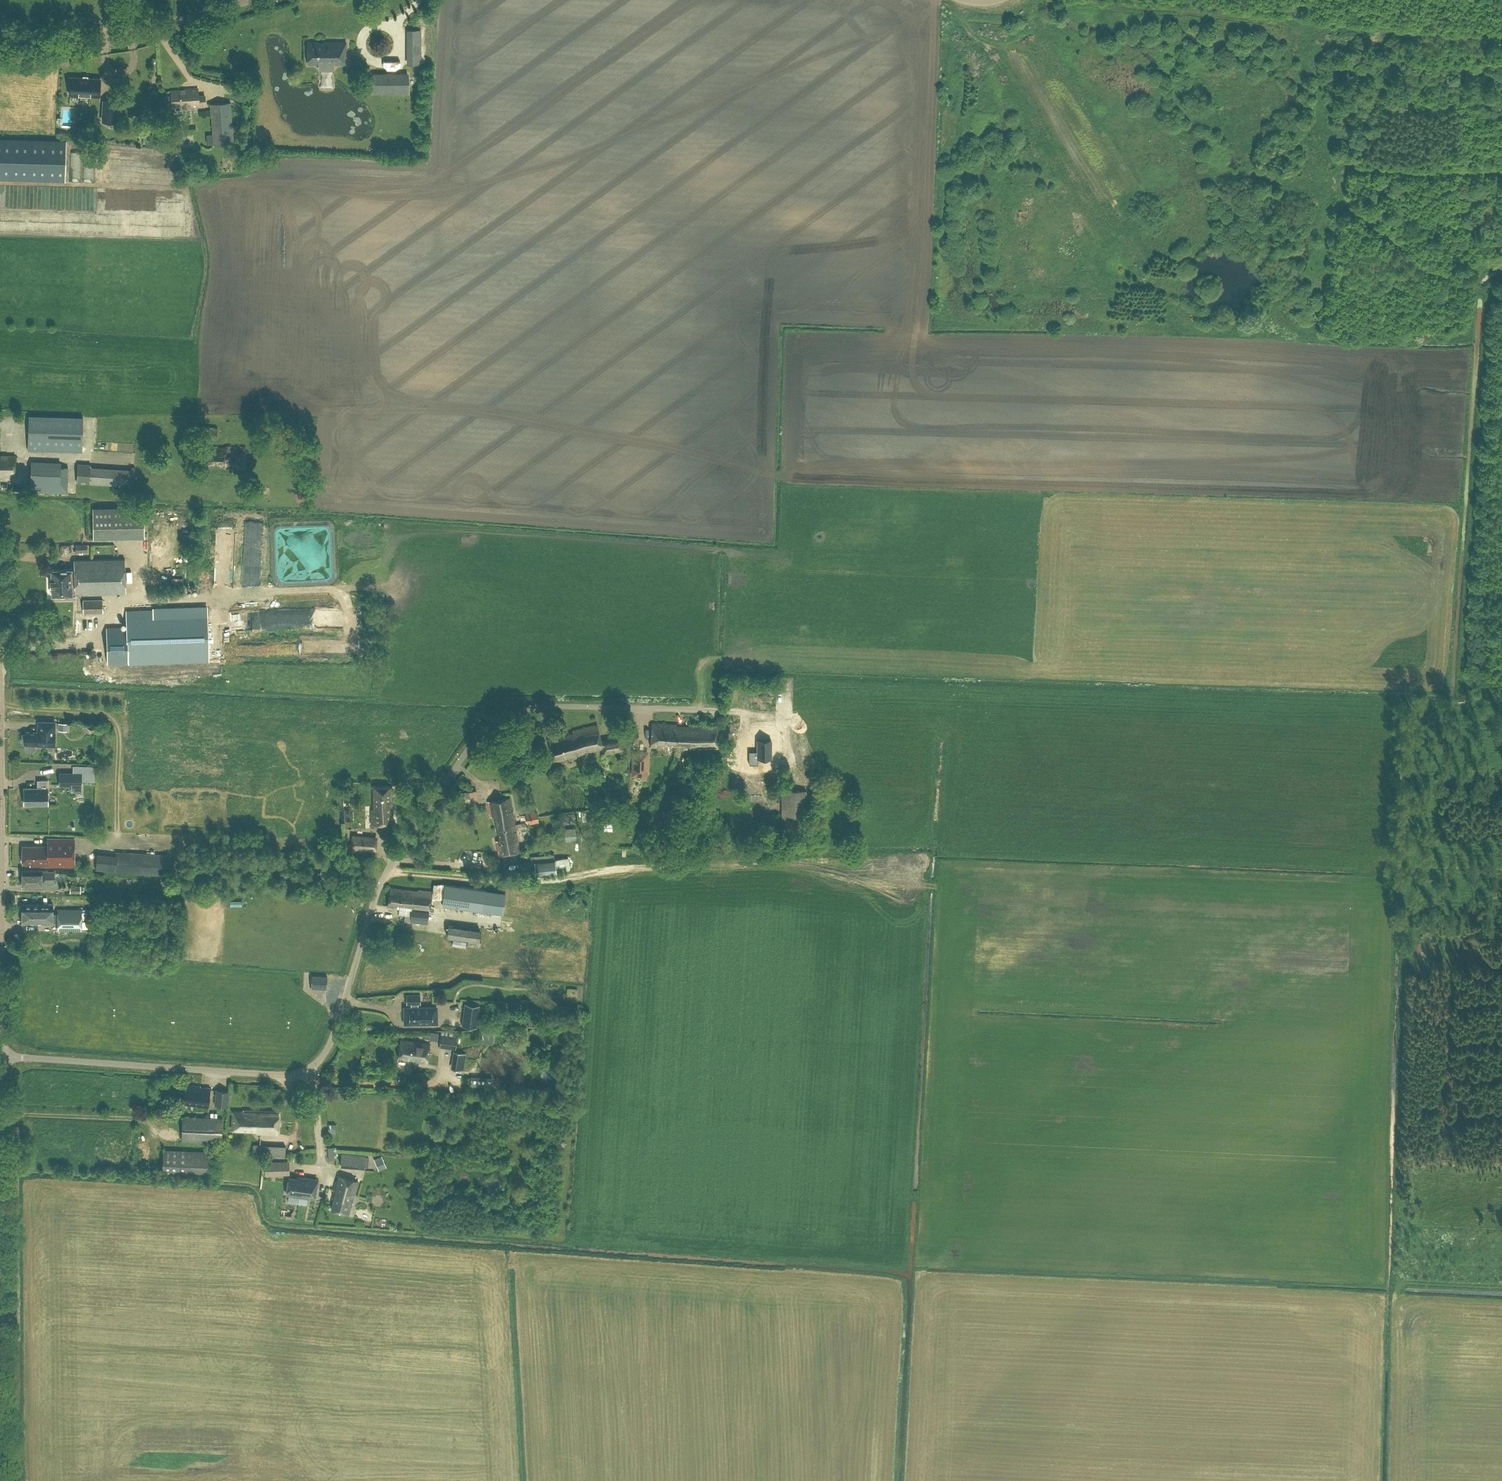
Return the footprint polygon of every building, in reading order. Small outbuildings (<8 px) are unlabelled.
[(308,63),(345,64),(345,43),(308,42),(308,63)] [(421,52),(411,52),(411,63),(421,63),(421,52)] [(407,74),(373,74),(373,92),(407,92),(407,74)] [(70,76),(69,94),(99,95),(100,78),(70,76)] [(198,95),(198,88),(185,89),(185,90),(171,91),(171,95),(167,96),(166,97),(166,102),(168,103),(172,103),(173,110),(174,110),(173,105),(182,104),(182,107),(205,105),(205,95),(198,95)] [(117,101),(103,100),(102,120),(116,121),(117,101)] [(233,142),(230,102),(209,103),(213,144),(233,142)] [(0,138),(0,179),(65,181),(66,140),(0,138)] [(83,417),(28,415),(27,450),(82,451),(83,417)] [(0,455),(0,476),(15,476),(15,455),(0,455)] [(91,464),(78,463),(76,482),(134,486),(135,467),(131,466),(131,470),(90,467),(91,464)] [(68,467),(31,465),(30,491),(67,493),(68,485),(68,467)] [(143,537),(142,506),(91,507),(92,538),(143,537)] [(246,583),(261,584),(262,532),(253,532),(253,538),(245,538),(244,561),(246,561),(246,583)] [(126,592),(125,558),(73,559),(73,568),(51,569),(52,595),(75,594),(75,593),(126,592)] [(209,659),(207,607),(126,610),(127,626),(106,626),(107,662),(128,662),(209,659)] [(266,626),(273,626),(273,616),(265,617),(266,626)] [(55,721),(41,721),(40,729),(41,729),(41,731),(25,731),(25,734),(22,733),(22,742),(25,742),(25,744),(26,744),(26,748),(28,751),(32,751),(35,749),(35,744),(55,745),(55,733),(55,721)] [(675,743),(675,724),(652,723),(651,747),(663,747),(664,743),(675,743)] [(600,739),(596,724),(572,731),(573,734),(548,741),(554,761),(578,754),(579,755),(602,748),(602,749),(621,746),(619,733),(600,739)] [(675,724),(675,743),(689,744),(689,748),(717,749),(718,725),(688,724),(688,726),(676,726),(676,724),(675,724)] [(749,751),(749,764),(757,764),(757,758),(771,758),(771,739),(757,739),(757,751),(749,751)] [(648,750),(632,750),(631,775),(647,776),(648,750)] [(605,776),(604,769),(592,772),(594,780),(601,779),(601,776),(605,776)] [(82,773),(60,773),(60,786),(82,786),(82,773)] [(644,795),(644,778),(633,777),(632,794),(644,795)] [(48,804),(48,779),(37,779),(37,787),(24,787),(24,804),(48,804)] [(393,823),(392,787),(373,787),(373,809),(371,809),(371,823),(393,823)] [(477,799),(476,789),(457,791),(458,801),(477,799)] [(806,790),(781,789),(780,831),(805,831),(806,790)] [(495,814),(498,829),(514,826),(513,825),(514,825),(509,797),(487,801),(490,815),(495,814)] [(538,822),(536,810),(525,812),(527,824),(538,822)] [(519,850),(514,825),(513,825),(514,826),(498,829),(500,840),(496,840),(498,854),(519,850)] [(75,865),(74,837),(48,838),(48,846),(22,846),(23,864),(30,864),(30,866),(75,865)] [(96,869),(168,874),(169,855),(118,851),(118,857),(97,856),(96,869)] [(557,870),(571,869),(571,857),(556,858),(557,870)] [(553,859),(533,861),(534,873),(554,871),(553,859)] [(42,869),(22,869),(22,885),(42,885),(42,882),(54,882),(54,871),(42,871),(42,869)] [(444,883),(441,904),(501,913),(504,892),(444,883)] [(402,888),(390,887),(388,906),(397,907),(397,903),(412,905),(410,921),(427,924),(429,905),(431,891),(417,889),(417,891),(402,889),(402,888)] [(53,903),(22,903),(22,922),(52,922),(53,903)] [(82,909),(58,908),(57,930),(82,930),(82,927),(91,927),(91,911),(82,911),(82,909)] [(448,939),(493,943),(495,925),(450,920),(448,939)] [(326,975),(312,974),(311,987),(326,988),(326,975)] [(411,1007),(405,1007),(405,1022),(433,1022),(432,1006),(416,1007),(416,1003),(420,1002),(420,993),(406,993),(406,1003),(411,1003),(411,1007)] [(479,1005),(464,1003),(461,1024),(477,1026),(479,1005)] [(430,1043),(400,1039),(398,1056),(408,1057),(408,1059),(427,1062),(430,1043)] [(441,1046),(457,1049),(458,1043),(442,1040),(441,1046)] [(467,1069),(469,1052),(458,1051),(457,1068),(467,1069)] [(200,1085),(185,1084),(183,1103),(198,1104),(197,1106),(208,1107),(210,1087),(200,1086),(200,1085)] [(228,1090),(215,1089),(213,1105),(226,1106),(228,1090)] [(279,1110),(243,1109),(243,1111),(233,1110),(232,1129),(256,1129),(256,1132),(279,1132),(279,1110)] [(223,1117),(182,1116),(181,1140),(222,1141),(223,1117)] [(285,1146),(252,1144),(252,1155),(284,1157),(285,1146)] [(337,1159),(337,1147),(329,1147),(329,1158),(337,1159)] [(211,1151),(163,1149),(162,1173),(210,1175),(211,1151)] [(358,1181),(337,1175),(333,1190),(336,1190),(331,1208),(349,1213),(354,1195),(358,1181)] [(302,1179),(289,1177),(286,1194),(314,1198),(317,1179),(302,1177),(302,1179)]
